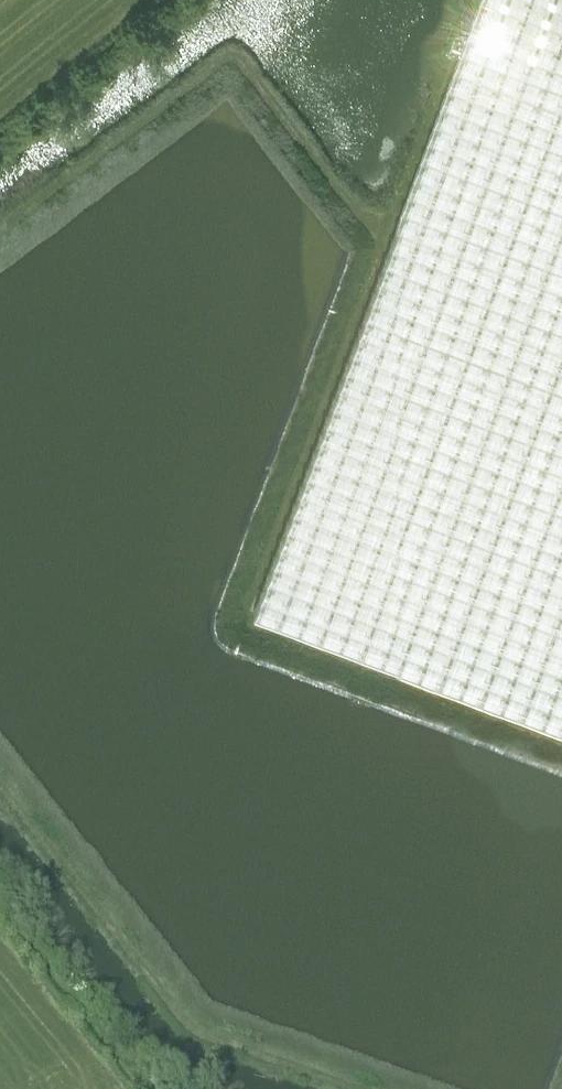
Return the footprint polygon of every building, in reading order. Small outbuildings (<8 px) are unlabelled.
[(254,611),(561,726),(561,0),(482,0),(254,611)]
